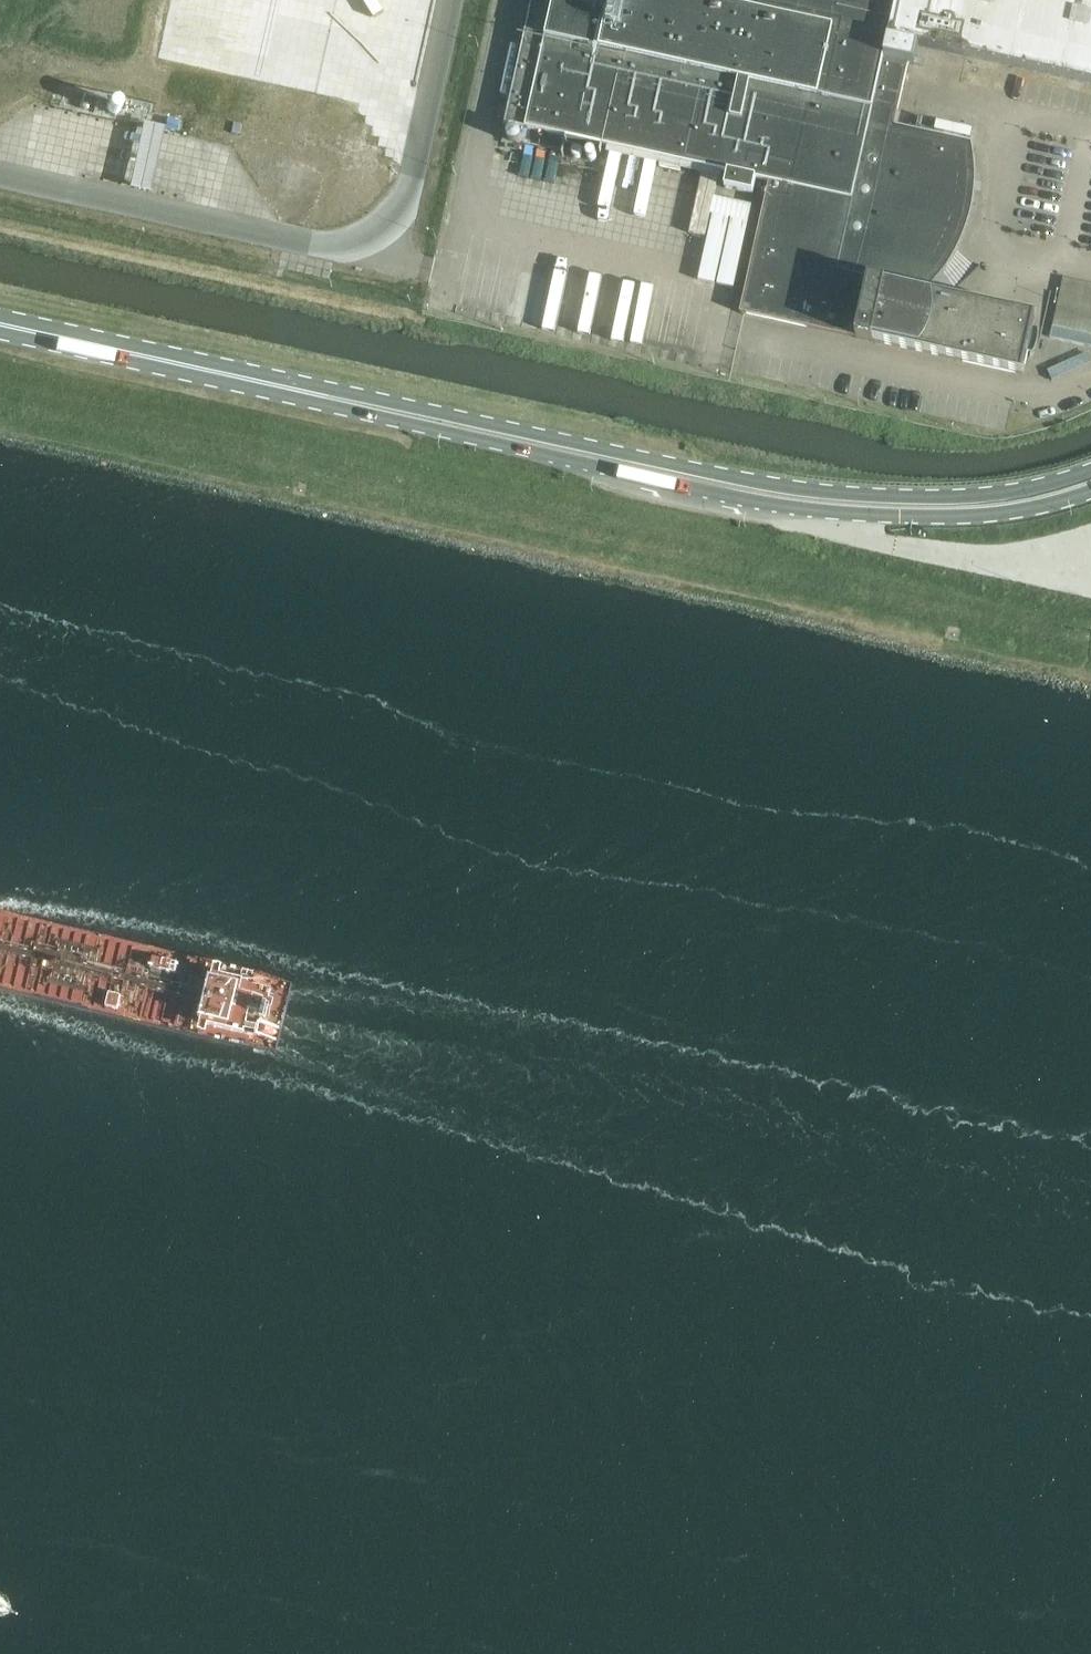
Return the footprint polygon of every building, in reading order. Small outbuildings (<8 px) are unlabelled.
[(505,125),(528,130),(528,129),(661,159),(659,168),(681,172),(683,164),(728,174),(725,189),(753,195),(756,180),(769,183),(740,313),(1023,376),(1036,317),(970,303),(910,290),(912,283),(919,284),(922,268),(915,267),(917,259),(940,264),(952,243),(961,221),(966,198),(967,174),(965,150),(918,139),(918,137),(901,133),(901,136),(893,134),(908,65),(914,66),(918,47),(1021,70),(1090,85),(1090,0),(533,0),(505,125)] [(1067,276),(1053,335),(1090,344),(1090,281),(1067,276)]
